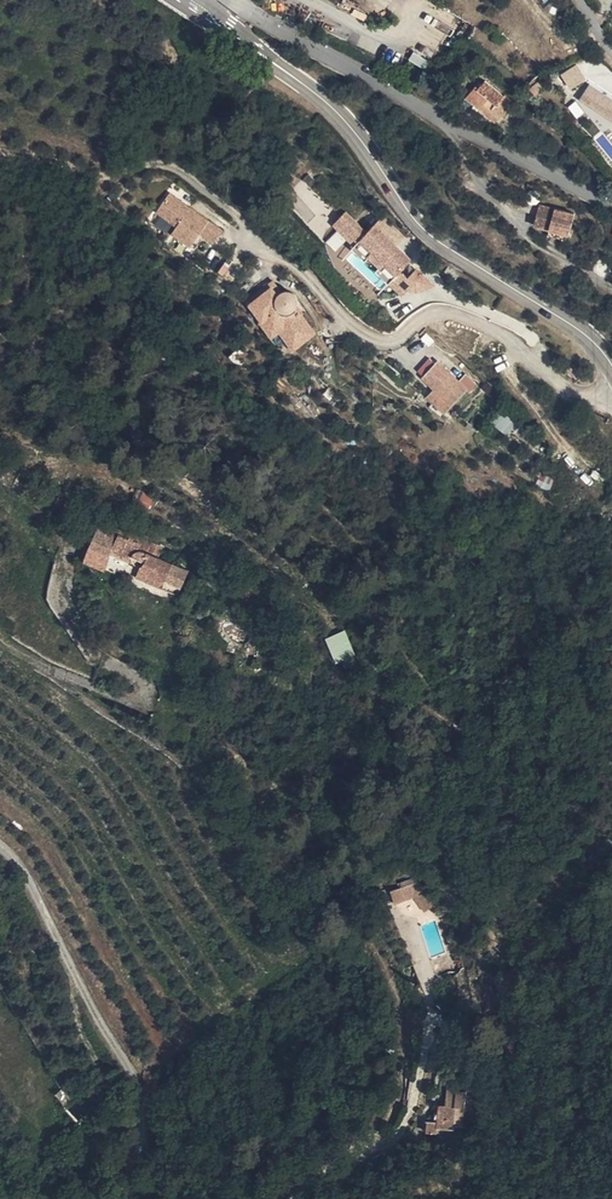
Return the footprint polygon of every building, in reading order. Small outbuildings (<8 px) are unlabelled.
[(577,64),(560,73),(568,89),(585,81),(577,64)] [(611,106),(611,86),(606,83),(597,98),(611,106)] [(516,121),(530,103),(528,102),(530,99),(510,84),(504,92),(496,86),(487,98),(516,121)] [(310,186),(314,183),(309,175),(292,186),(300,199),(293,204),(315,237),(330,228),(323,217),(328,213),(310,186)] [(217,238),(226,226),(173,189),(160,206),(180,221),(175,228),(194,241),(204,228),(217,238)] [(550,198),(542,217),(557,224),(572,230),(577,231),(584,212),(550,198)] [(355,210),(346,220),(368,240),(364,244),(362,247),(363,248),(375,259),(384,250),(395,260),(386,270),(399,282),(410,270),(419,260),(422,258),(406,243),(403,246),(397,241),(400,237),(385,223),(377,231),(355,210)] [(368,240),(346,220),(342,223),(364,244),(368,240)] [(570,236),(572,230),(557,224),(555,229),(570,236)] [(406,243),(400,237),(397,241),(403,246),(406,243)] [(432,273),(426,267),(418,276),(413,272),(405,280),(416,290),(432,273)] [(413,272),(410,270),(399,282),(412,294),(416,290),(405,280),(413,272)] [(283,321),(297,341),(319,327),(298,299),(300,294),(300,288),(294,283),(289,281),(285,282),(281,285),(276,277),(251,293),(275,326),(283,321)] [(468,382),(441,355),(427,370),(439,382),(454,397),(468,382)] [(578,361),(573,367),(579,374),(585,369),(578,361)] [(342,375),(334,383),(346,394),(354,386),(342,375)] [(431,399),(448,413),(452,408),(447,403),(454,397),(439,382),(432,389),(437,393),(431,399)] [(337,403),(342,397),(327,385),(322,391),(337,403)] [(139,503),(149,508),(153,499),(143,494),(139,503)] [(113,536),(132,548),(135,543),(162,559),(156,570),(178,584),(205,569),(162,542),(165,538),(158,534),(160,530),(153,526),(151,529),(144,526),(141,531),(123,520),(113,536)] [(113,536),(105,548),(125,559),(132,548),(113,536)] [(205,569),(178,584),(195,594),(209,571),(205,569)] [(333,663),(354,658),(347,631),(326,637),(333,663)] [(407,909),(425,903),(439,898),(429,886),(402,895),(407,909)] [(436,916),(447,908),(439,898),(425,903),(436,916)] [(65,1085),(55,1094),(67,1109),(77,1100),(65,1085)] [(470,1134),(471,1127),(477,1128),(480,1094),(473,1093),(474,1088),(462,1087),(460,1108),(458,1108),(456,1125),(443,1124),(441,1136),(453,1137),(454,1133),(470,1134)] [(118,1093),(110,1098),(114,1104),(121,1100),(118,1093)]
